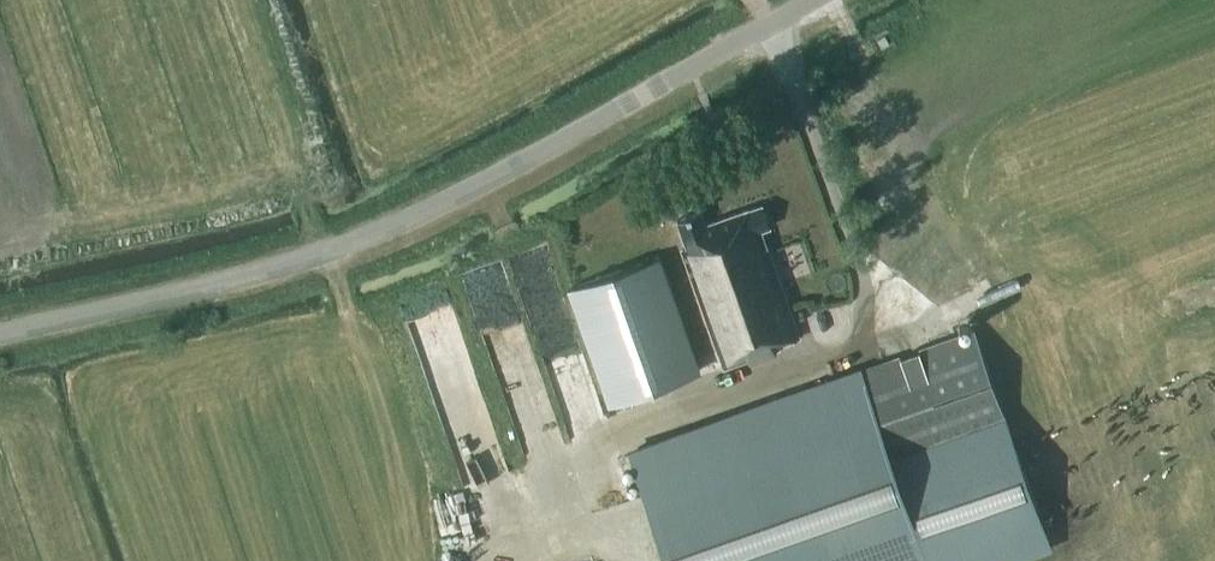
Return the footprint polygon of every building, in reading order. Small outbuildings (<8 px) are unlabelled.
[(769,226),(761,204),(706,223),(701,209),(678,217),(689,246),(682,248),(683,251),(724,365),(725,367),(778,348),(777,344),(799,336),(761,229),(769,226)] [(659,256),(568,288),(608,402),(700,370),(659,256)] [(890,292),(888,300),(890,308),(894,314),(901,319),(909,321),(917,319),(924,314),(929,308),(930,300),(929,292),(924,285),(917,280),(909,279),(901,280),(894,285),(890,292)] [(976,335),(631,456),(668,560),(925,560),(893,468),(1008,427),(976,335)]
